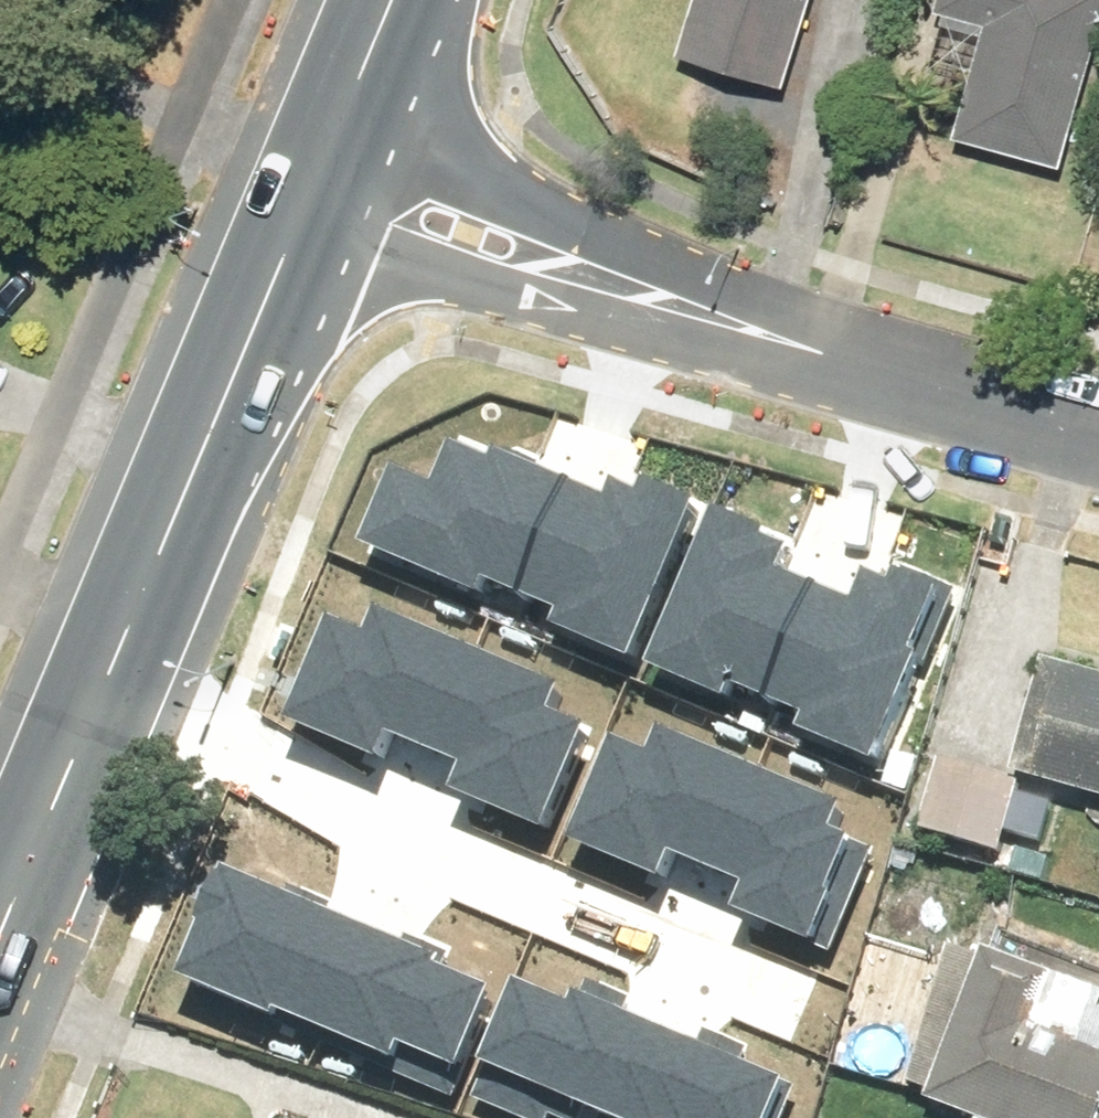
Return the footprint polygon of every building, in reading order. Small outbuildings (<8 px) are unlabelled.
[(691,47),(789,77),(813,0),(705,0),(691,47)] [(1098,55),(1098,0),(947,0),(943,16),(987,27),(961,130),(1073,158),(1098,55)] [(498,585),(533,600),(582,488),(503,454),(497,466),(463,452),(445,495),(405,477),(374,547),(492,599),(498,585)] [(582,488),(533,600),(565,612),(558,627),(632,659),(708,488),(657,465),(650,481),(625,470),(610,503),(582,488)] [(739,686),(780,703),(828,595),(783,573),(795,546),(725,516),(659,667),(733,699),(739,686)] [(828,595),(780,703),(813,718),(807,732),(880,764),(956,593),(905,571),(898,587),(873,576),(859,609),(828,595)] [(332,659),(295,750),(375,783),(388,752),(486,793),(473,824),(533,849),(568,763),(533,749),(547,714),(384,647),(372,675),(332,659)] [(1097,788),(1088,827),(1098,830),(1098,670),(1051,658),(1025,772),(1097,788)] [(1004,844),(1008,827),(1050,837),(1062,788),(941,759),(925,825),(1004,844)] [(630,783),(592,874),(673,907),(685,877),(784,917),(771,948),(831,973),(866,887),(831,873),(845,838),(681,771),(670,799),(630,783)] [(234,931),(199,1010),(432,1114),(468,1036),(234,931)] [(908,1089),(998,1117),(1098,1117),(1098,987),(956,941),(908,1089)] [(508,1117),(744,1117),(741,1117),(753,1081),(585,1025),(576,1053),(535,1039),(508,1117)]
